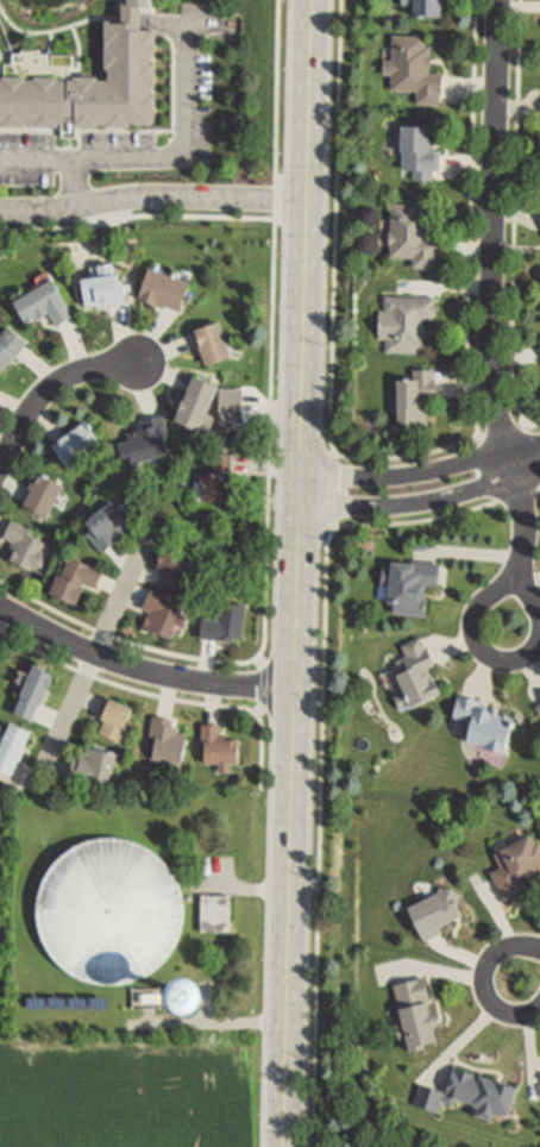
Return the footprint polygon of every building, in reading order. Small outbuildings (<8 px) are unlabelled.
[(121,7),(122,0),(150,0),(149,10),(121,7)] [(403,5),(403,0),(441,0),(441,20),(414,19),(415,5),(403,5)] [(217,6),(184,6),(184,18),(217,18),(217,6)] [(151,129),(0,129),(0,75),(103,74),(103,21),(117,21),(121,7),(149,10),(151,129)] [(431,55),(429,73),(441,73),(440,90),(439,90),(439,104),(416,104),(416,90),(390,90),(390,74),(383,74),(383,59),(390,61),(391,36),(425,36),(425,48),(428,48),(428,55),(431,55)] [(433,127),(433,132),(435,132),(435,145),(433,145),(433,153),(439,153),(439,169),(435,169),(435,176),(414,176),(414,169),(406,169),(406,153),(403,153),(403,127),(433,127)] [(437,259),(437,269),(409,268),(410,258),(389,258),(391,203),(419,205),(419,208),(427,208),(426,238),(437,239),(437,259)] [(115,264),(119,282),(124,282),(127,301),(128,303),(107,307),(107,305),(89,308),(84,282),(102,278),(100,268),(115,264)] [(150,270),(139,300),(150,303),(150,305),(158,308),(159,305),(181,313),(191,284),(150,270)] [(52,283),(64,305),(71,319),(56,327),(49,313),(46,314),(48,316),(38,321),(37,319),(24,326),(12,306),(24,299),(21,295),(37,287),(39,290),(52,283)] [(437,299),(437,324),(425,324),(423,356),(387,355),(383,355),(384,339),(387,339),(388,313),(383,313),(383,295),(435,296),(435,299),(437,299)] [(219,326),(230,359),(205,369),(194,334),(219,326)] [(26,345),(0,380),(0,339),(7,330),(26,345)] [(435,378),(435,396),(420,396),(420,407),(428,407),(428,425),(420,425),(397,425),(397,383),(412,383),(413,368),(433,368),(433,378),(435,378)] [(176,422),(197,374),(221,384),(213,403),(214,405),(209,416),(218,420),(212,434),(197,432),(176,422)] [(219,425),(219,393),(240,393),(240,424),(219,425)] [(167,453),(125,468),(119,447),(130,444),(127,437),(144,432),(140,422),(156,418),(161,415),(167,435),(162,437),(167,453)] [(52,452),(84,427),(98,444),(65,469),(52,452)] [(232,453),(231,476),(222,476),(222,480),(224,480),(222,501),(201,501),(202,478),(202,452),(224,453),(232,453)] [(39,477),(63,488),(46,521),(24,510),(31,496),(26,494),(31,485),(34,488),(39,477)] [(113,507),(120,515),(120,514),(130,527),(115,540),(117,543),(102,554),(100,552),(100,553),(89,540),(83,532),(80,528),(100,512),(102,515),(113,507)] [(11,522),(34,533),(31,541),(43,547),(39,554),(50,559),(40,578),(31,574),(30,577),(8,568),(14,553),(8,550),(11,545),(2,541),(11,522)] [(186,550),(186,581),(177,581),(177,588),(159,587),(159,543),(178,543),(178,550),(186,550)] [(439,560),(437,583),(425,582),(422,613),(393,610),(394,596),(388,596),(391,556),(397,557),(427,559),(439,560)] [(102,576),(95,593),(81,585),(77,594),(81,596),(74,610),(70,609),(50,600),(68,560),(89,570),(102,576)] [(150,594),(183,606),(178,619),(186,621),(181,633),(174,631),(170,643),(142,632),(149,615),(143,613),(150,594)] [(243,612),(240,641),(233,640),(233,644),(200,641),(200,638),(201,625),(216,626),(218,609),(243,612)] [(421,638),(426,645),(428,644),(437,664),(434,665),(428,667),(432,676),(435,675),(441,689),(439,690),(412,703),(410,702),(400,708),(393,694),(404,688),(404,687),(396,670),(410,663),(403,646),(415,640),(421,638)] [(15,714),(23,698),(21,697),(36,666),(56,675),(43,706),(40,704),(33,721),(15,714)] [(457,694),(482,700),(481,704),(497,708),(496,713),(511,717),(506,745),(504,750),(483,745),(484,739),(466,735),(470,720),(452,715),(457,694)] [(134,710),(120,742),(101,734),(106,722),(102,721),(112,700),(134,710)] [(189,735),(183,767),(153,761),(157,740),(150,739),(155,717),(175,722),(174,728),(180,729),(178,733),(189,735)] [(13,777),(19,761),(21,763),(34,734),(12,723),(0,749),(0,771),(13,777)] [(240,744),(239,765),(232,765),(231,776),(221,775),(221,764),(206,764),(207,748),(202,748),(203,727),(221,727),(221,734),(227,734),(227,744),(240,744)] [(118,756),(112,786),(101,784),(94,783),(94,786),(70,782),(70,778),(75,756),(86,758),(88,748),(107,753),(118,756)] [(539,835),(539,837),(539,869),(525,877),(528,885),(526,886),(527,890),(511,897),(510,895),(504,897),(490,870),(501,865),(492,850),(530,829),(534,838),(539,835)] [(111,833),(117,834),(124,834),(130,835),(136,838),(142,840),(147,844),(153,847),(158,851),(163,855),(168,860),(171,865),(175,871),(177,876),(181,882),(182,889),(183,895),(184,901),(184,908),(184,914),(183,921),(182,927),(181,933),(178,939),(175,945),(171,951),(168,955),(163,960),(158,965),(153,969),(147,972),(142,974),(136,978),(130,979),(124,980),(118,982),(111,982),(105,982),(98,980),(92,979),(86,978),(80,976),(74,972),(68,969),(63,965),(58,960),(54,955),(50,951),(46,945),(44,939),(42,933),(39,927),(38,921),(37,914),(37,908),(37,901),(38,895),(39,889),(40,883),(44,876),(46,871),(50,865),(54,860),(58,855),(63,851),(68,847),(74,844),(80,840),(86,838),(92,835),(98,834),(105,834),(111,833)] [(444,927),(425,935),(421,927),(409,898),(451,880),(464,909),(440,920),(444,927)] [(202,897),(232,897),(232,934),(202,933),(202,897)] [(217,992),(190,971),(169,998),(196,1020),(217,992)] [(425,972),(431,997),(434,997),(439,1021),(437,1021),(439,1032),(426,1035),(427,1040),(409,1043),(408,1039),(407,1034),(401,1035),(397,1017),(402,1016),(394,979),(425,972)] [(459,1059),(477,1065),(477,1066),(498,1072),(498,1071),(517,1077),(517,1078),(519,1078),(510,1105),(504,1104),(503,1107),(495,1104),(494,1111),(477,1107),(479,1099),(472,1097),(473,1095),(456,1089),(452,1101),(440,1097),(438,1107),(414,1099),(417,1090),(421,1079),(446,1086),(454,1059),(459,1061),(459,1059)]
